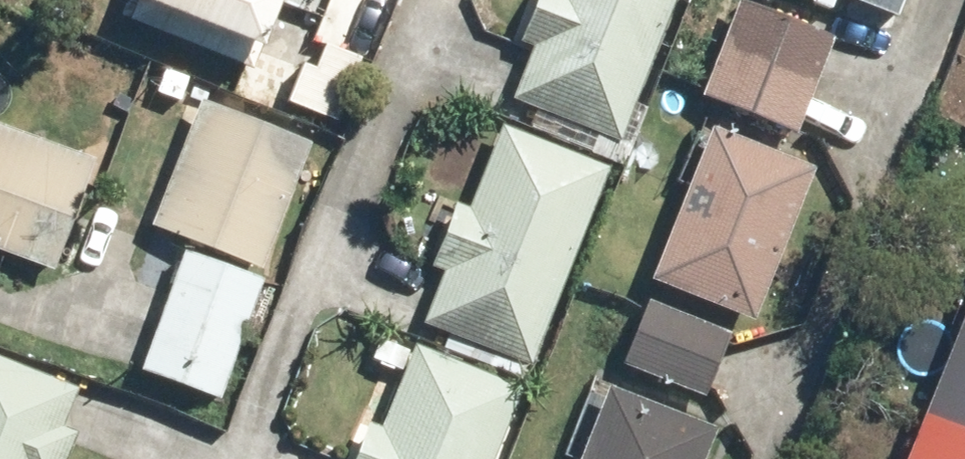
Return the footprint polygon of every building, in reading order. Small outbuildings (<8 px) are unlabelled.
[(242,62),(268,0),(131,0),(125,14),(242,62)] [(601,152),(660,0),(548,0),(503,114),(601,152)] [(900,0),(842,0),(890,22),(900,0)] [(787,140),(829,38),(736,1),(695,103),(787,140)] [(195,100),(145,225),(252,267),(302,143),(195,100)] [(44,272),(86,162),(0,130),(0,255),(44,272)] [(749,321),(803,173),(698,135),(645,283),(749,321)] [(421,343),(519,381),(596,182),(498,145),(421,343)] [(212,402),(253,285),(175,258),(133,374),(212,402)] [(899,458),(964,458),(964,294),(899,458)] [(698,403),(723,338),(644,308),(619,373),(698,403)] [(503,396),(405,358),(366,458),(478,458),(503,396)] [(60,399),(0,376),(0,458),(36,458),(60,399)] [(704,433),(596,397),(576,458),(695,458),(704,433)]
